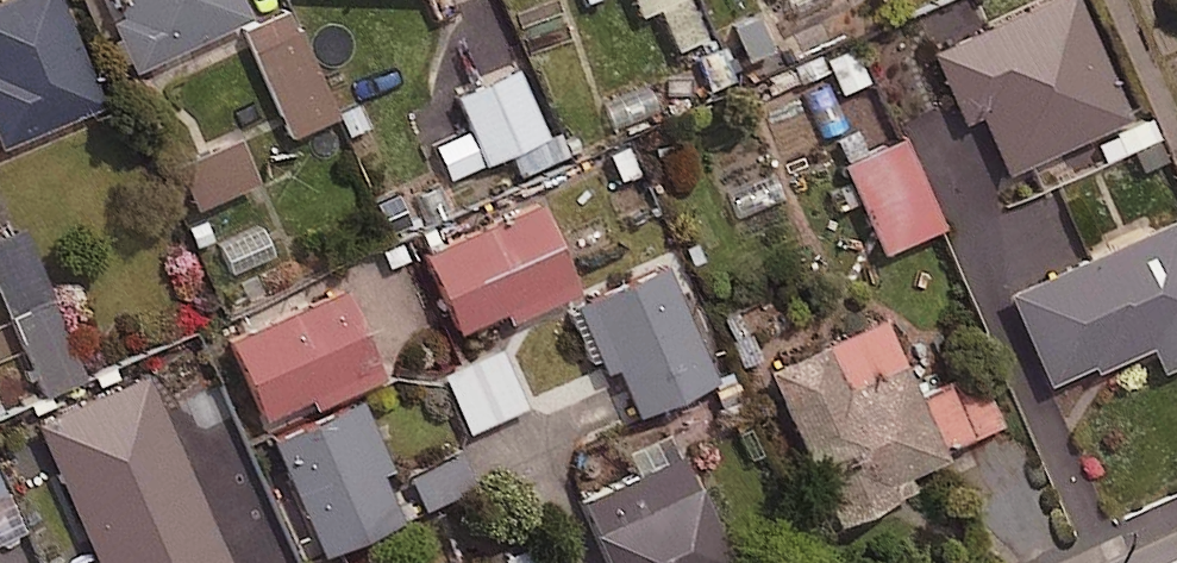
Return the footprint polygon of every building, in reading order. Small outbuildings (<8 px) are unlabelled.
[(55,0),(0,0),(0,125),(4,136),(96,97),(55,0)] [(236,0),(117,0),(120,7),(105,14),(126,62),(241,12),(236,0)] [(637,10),(656,2),(674,43),(707,28),(695,0),(633,0),(637,10)] [(1080,0),(1035,0),(930,46),(961,116),(978,108),(1004,166),(1129,110),(1080,0)] [(334,111),(289,2),(243,20),(288,130),(334,111)] [(454,89),(481,156),(508,145),(518,171),(555,155),(516,63),(454,89)] [(249,177),(232,132),(173,154),(190,200),(249,177)] [(939,219),(900,133),(842,159),(881,245),(939,219)] [(575,284),(537,193),(421,242),(456,323),(502,304),(506,313),(575,284)] [(1046,376),(1086,359),(1088,363),(1147,337),(1158,363),(1176,354),(1176,226),(1171,212),(1006,285),(1046,376)] [(18,224),(0,231),(0,289),(43,388),(82,371),(18,224)] [(717,369),(666,255),(568,299),(597,364),(611,358),(633,406),(717,369)] [(377,369),(336,282),(227,333),(263,409),(306,389),(311,400),(377,369)] [(766,361),(833,513),(911,478),(905,467),(944,450),(941,442),(998,417),(975,365),(916,391),(880,310),(766,361)] [(522,401),(497,342),(440,366),(465,426),(522,401)] [(141,370),(34,418),(98,562),(227,562),(141,370)] [(399,512),(351,395),(269,429),(317,546),(399,512)] [(672,423),(625,444),(634,466),(578,490),(609,562),(726,562),(731,561),(672,423)] [(470,485),(457,448),(407,465),(419,502),(470,485)] [(384,554),(364,562),(388,562),(384,554)]
